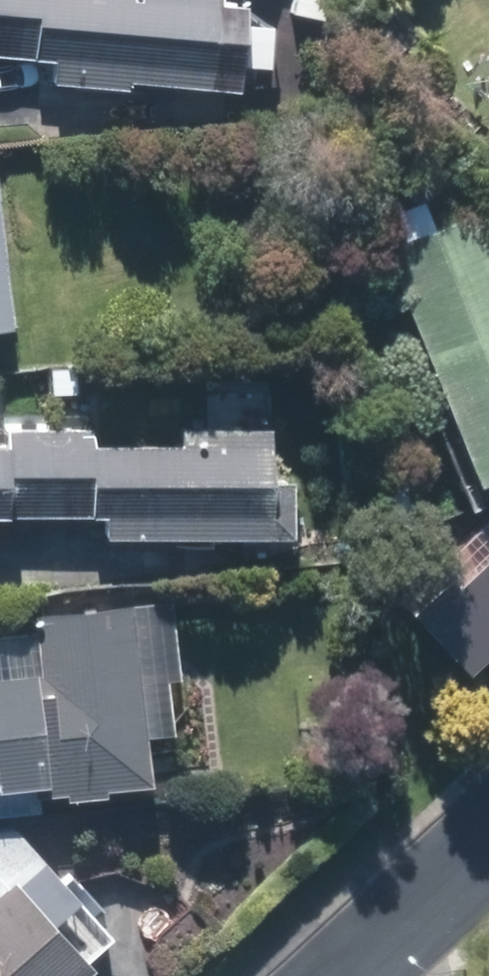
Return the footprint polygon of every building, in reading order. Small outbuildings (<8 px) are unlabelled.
[(247,17),(222,15),(222,0),(127,0),(126,6),(45,0),(0,0),(0,63),(52,68),(51,92),(128,99),(130,93),(236,101),(237,74),(267,76),(270,26),(247,24),(247,17)] [(291,22),(320,25),(323,0),(293,0),(291,22)] [(388,256),(381,259),(472,499),(488,492),(488,248),(478,219),(432,236),(423,209),(378,228),(388,256)] [(0,227),(0,363),(15,362),(0,227)] [(71,375),(52,374),(51,399),(70,400),(71,375)] [(50,528),(50,435),(7,434),(6,455),(0,455),(0,527),(50,528)] [(90,455),(89,434),(50,435),(50,528),(104,528),(104,548),(291,549),(291,489),(269,491),(269,436),(178,436),(178,455),(90,455)] [(46,815),(44,802),(71,799),(72,807),(111,803),(110,794),(157,790),(138,608),(39,617),(41,640),(45,680),(0,684),(0,819),(46,815)] [(109,945),(7,834),(0,833),(0,975),(84,975),(79,971),(109,945)]
